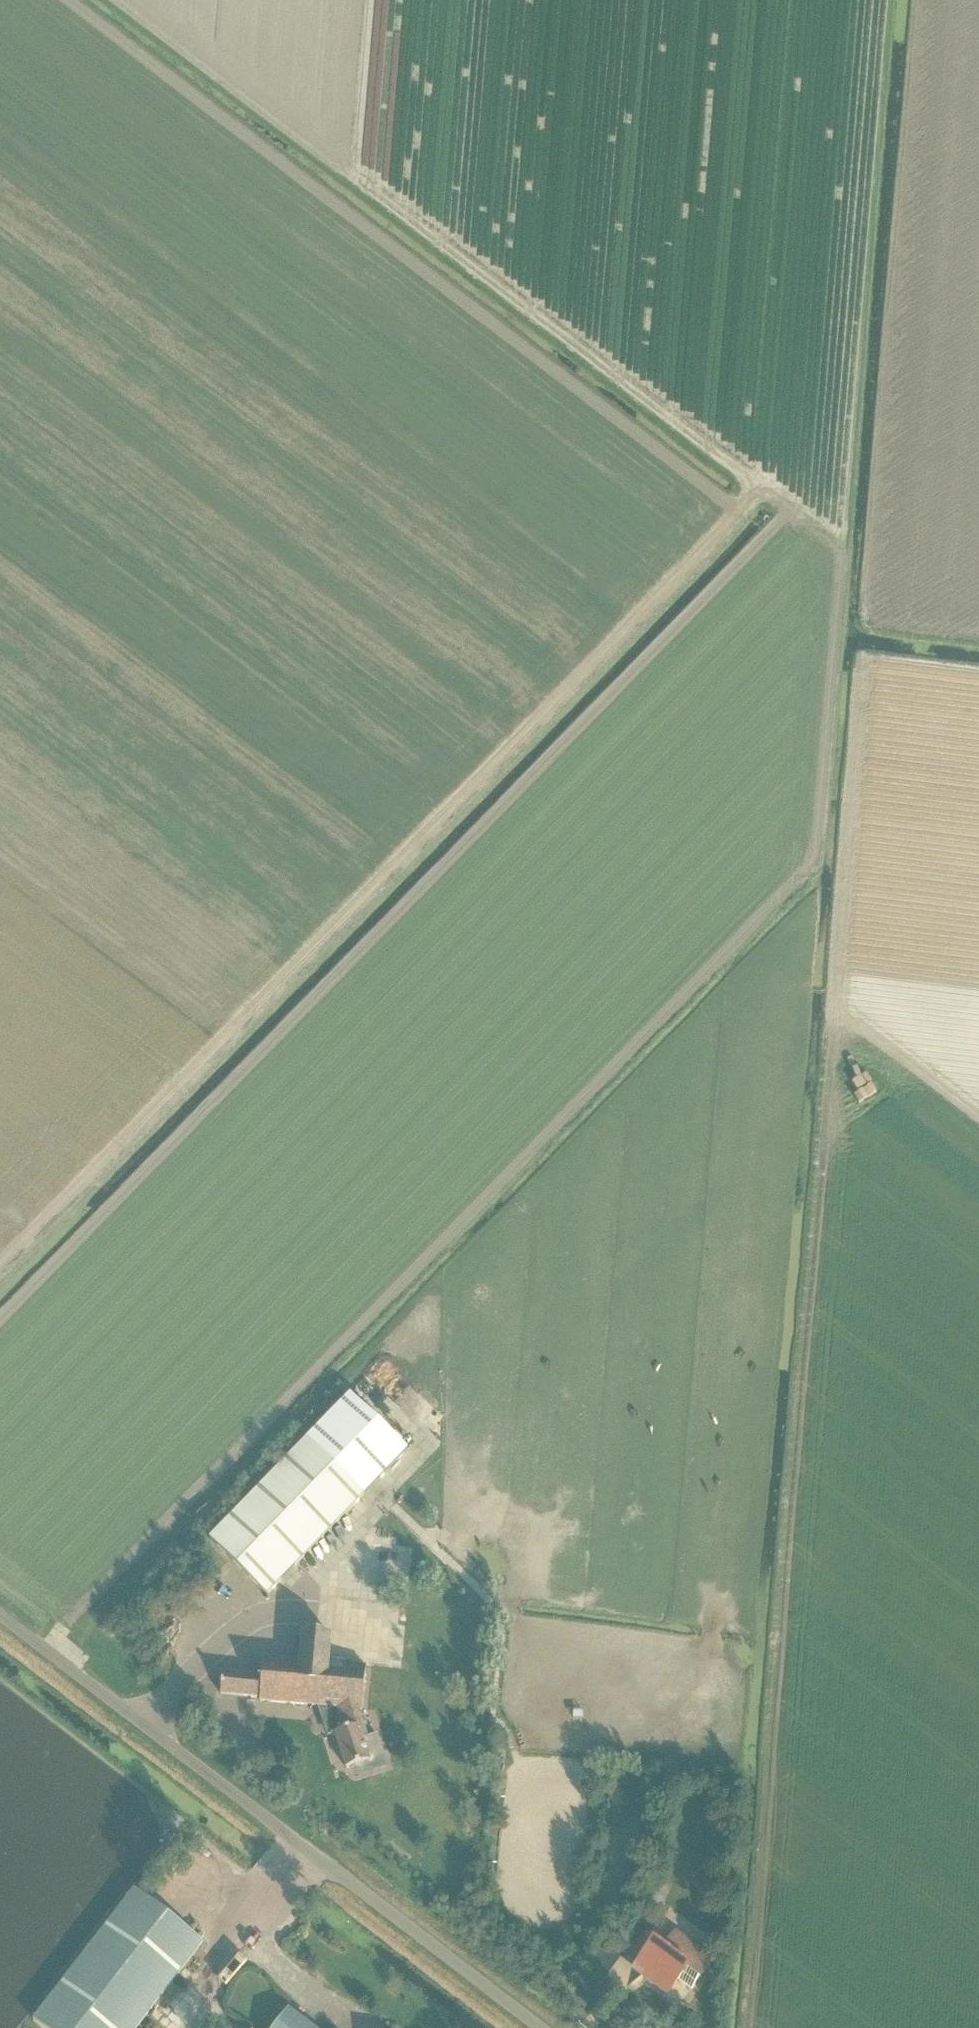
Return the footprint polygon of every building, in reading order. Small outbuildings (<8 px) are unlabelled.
[(308,1439),(210,1539),(267,1595),(365,1495),(408,1451),(350,1395),(308,1439)] [(260,1702),(344,1710),(350,1728),(335,1733),(347,1769),(370,1762),(364,1741),(369,1738),(361,1711),(363,1711),(366,1665),(331,1660),(333,1636),(303,1633),(298,1660),(265,1656),(261,1676),(223,1671),(221,1695),(261,1699),(260,1702)] [(34,2021),(43,2027),(138,2027),(204,1943),(134,1889),(34,2021)] [(625,1924),(616,1935),(627,1943),(635,1931),(625,1924)] [(679,1978),(693,1988),(712,1962),(676,1934),(665,1948),(655,1940),(638,1963),(644,1967),(645,1975),(668,1993),(679,1978)] [(289,2007),(273,2027),(316,2027),(289,2007)]
